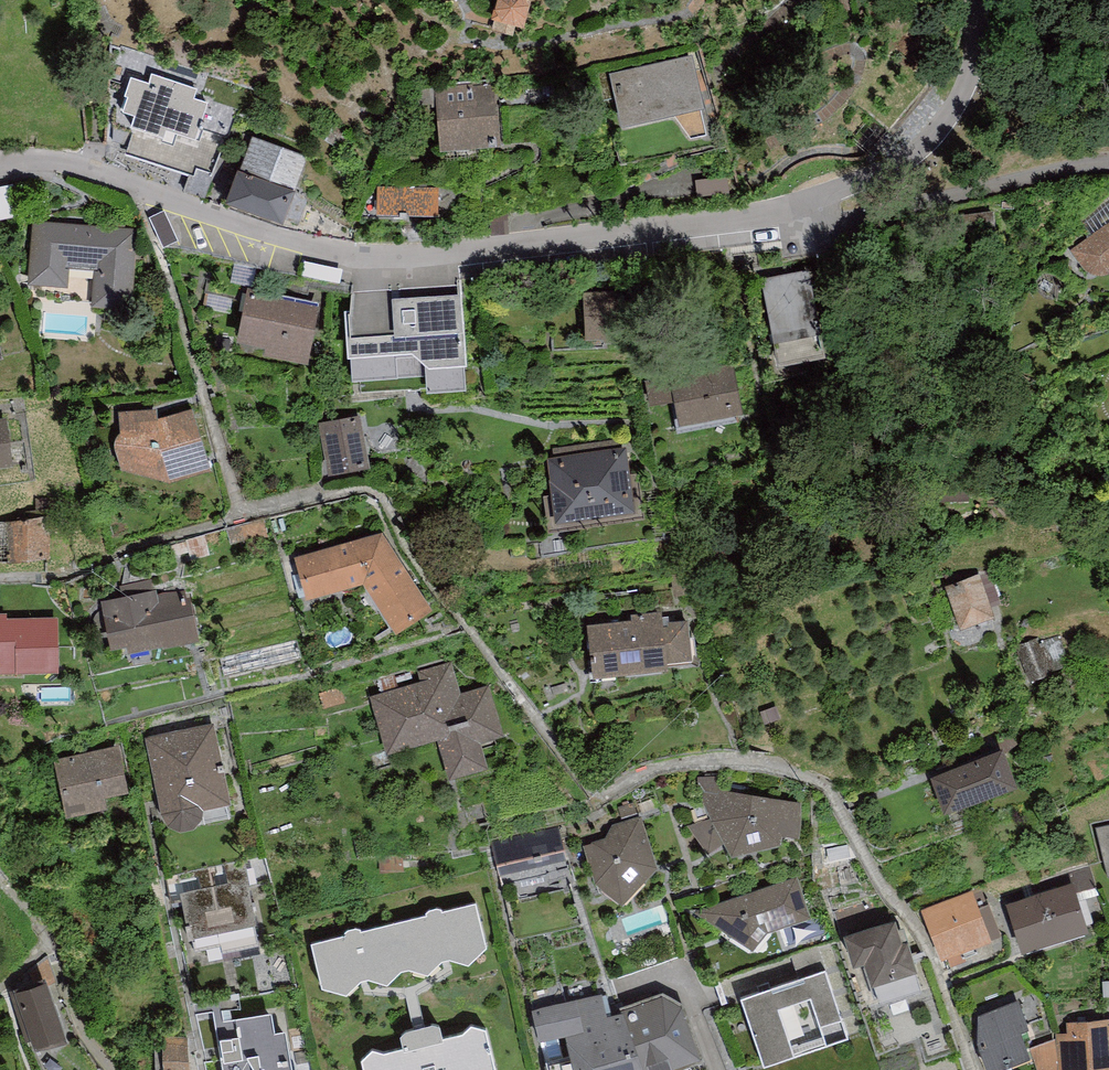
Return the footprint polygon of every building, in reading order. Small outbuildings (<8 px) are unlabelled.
[(498,0),(493,13),(492,23),(502,27),(520,33),(528,14),(523,1),(524,0),(498,0)] [(703,112),(691,59),(611,76),(623,130),(703,112)] [(197,91),(150,74),(146,84),(131,79),(124,100),(127,102),(122,116),(135,120),(132,129),(163,140),(165,133),(194,143),(207,105),(194,101),(197,91)] [(497,83),(436,87),(441,158),(502,154),(497,83)] [(306,157),(252,139),(239,176),(237,175),(225,210),(282,229),(306,157)] [(13,186),(0,189),(0,224),(19,220),(13,186)] [(377,188),(377,219),(438,220),(439,189),(377,188)] [(163,211),(149,218),(163,247),(177,241),(163,211)] [(136,232),(34,224),(29,285),(65,289),(67,269),(97,272),(94,308),(129,311),(136,232)] [(1098,231),(1087,239),(1077,246),(1071,252),(1076,260),(1084,270),(1092,276),(1099,278),(1107,277),(1108,276),(1108,225),(1098,231)] [(338,285),(341,272),(301,262),(298,275),(338,285)] [(809,274),(762,282),(777,370),(825,360),(809,274)] [(321,304),(247,290),(236,349),(262,354),(261,361),(308,371),(321,304)] [(583,296),(586,344),(636,340),(632,292),(583,296)] [(467,372),(461,297),(393,301),(395,336),(366,336),(347,342),(348,363),(350,362),(352,386),(398,384),(398,380),(425,379),(427,399),(466,395),(462,372),(467,372)] [(741,418),(732,366),(645,381),(649,409),(673,405),(678,431),(741,418)] [(192,411),(158,420),(161,459),(170,487),(211,474),(192,411)] [(121,474),(170,487),(161,459),(158,420),(156,413),(118,416),(119,437),(114,448),(121,474)] [(371,472),(361,417),(318,425),(328,480),(371,472)] [(12,471),(6,419),(0,420),(0,472),(12,471)] [(635,517),(625,449),(546,461),(556,529),(635,517)] [(51,518),(27,524),(0,525),(0,567),(52,563),(51,518)] [(396,642),(433,617),(382,536),(295,562),(307,604),(364,589),(396,642)] [(989,572),(980,575),(991,608),(1000,605),(989,572)] [(980,575),(945,590),(961,634),(995,621),(991,608),(980,575)] [(120,588),(123,599),(155,592),(153,580),(120,588)] [(123,599),(100,604),(111,653),(128,649),(129,657),(164,650),(165,651),(197,644),(188,601),(179,603),(177,593),(157,597),(155,592),(123,599)] [(630,623),(587,628),(592,683),(668,675),(667,667),(691,664),(687,623),(669,625),(668,619),(662,620),(661,614),(630,617),(630,623)] [(57,618),(0,620),(0,677),(58,676),(57,618)] [(1071,666),(1060,637),(1041,643),(1040,638),(1013,646),(1031,685),(1071,666)] [(452,664),(418,673),(421,683),(369,698),(387,759),(438,745),(449,782),(489,771),(481,746),(505,739),(490,688),(462,696),(452,664)] [(216,726),(146,740),(162,820),(168,831),(181,836),(194,833),(202,823),(203,815),(231,809),(216,726)] [(129,797),(119,749),(55,762),(66,821),(106,813),(104,802),(129,797)] [(1019,794),(1004,753),(930,779),(944,820),(1019,794)] [(732,862),(781,850),(782,840),(799,841),(801,805),(789,803),(706,790),(704,806),(711,819),(689,827),(708,855),(723,845),(732,862)] [(619,808),(623,824),(640,819),(635,803),(619,808)] [(658,871),(641,818),(640,819),(623,824),(613,827),(607,840),(583,847),(597,890),(623,910),(658,871)] [(1093,828),(1106,880),(1108,879),(1108,824),(1093,828)] [(566,859),(559,828),(491,843),(499,875),(566,859)] [(240,863),(178,876),(192,942),(254,928),(240,863)] [(1059,874),(1064,889),(1072,886),(1076,896),(1096,889),(1088,865),(1059,874)] [(798,879),(695,914),(753,955),(767,937),(810,922),(798,879)] [(1006,909),(1022,959),(1089,937),(1076,896),(1072,886),(1064,889),(1006,909)] [(993,946),(973,893),(920,912),(941,966),(993,946)] [(467,970),(485,949),(474,909),(311,946),(321,992),(350,999),(356,993),(406,996),(418,994),(461,968),(467,970)] [(895,928),(844,943),(854,975),(864,972),(872,994),(875,993),(880,1009),(922,997),(904,934),(898,936),(895,928)] [(825,975),(741,1003),(763,1069),(772,1069),(848,1045),(825,975)] [(67,1048),(45,982),(11,994),(27,1047),(31,1046),(36,1058),(67,1048)] [(623,1018),(608,1022),(602,997),(532,1014),(539,1047),(543,1046),(548,1069),(642,1069),(623,1018)] [(642,1069),(694,1069),(705,1066),(685,1010),(662,997),(621,1011),(623,1018),(642,1069)] [(978,1021),(977,1050),(984,1069),(1018,1069),(1030,1065),(1021,1037),(1029,1034),(1018,1004),(978,1021)] [(222,1069),(291,1069),(286,1036),(275,1037),(272,1019),(235,1025),(238,1040),(218,1043),(222,1069)] [(1067,1025),(1068,1035),(1056,1036),(1057,1040),(1059,1069),(1108,1069),(1108,1022),(1067,1025)] [(486,1037),(471,1032),(466,1040),(443,1046),(438,1035),(432,1033),(406,1039),(401,1045),(403,1053),(384,1061),(372,1057),(362,1067),(362,1069),(494,1069),(486,1037)] [(187,1036),(161,1038),(163,1069),(190,1069),(187,1036)] [(1057,1040),(1030,1049),(1036,1069),(1059,1069),(1057,1040)]
